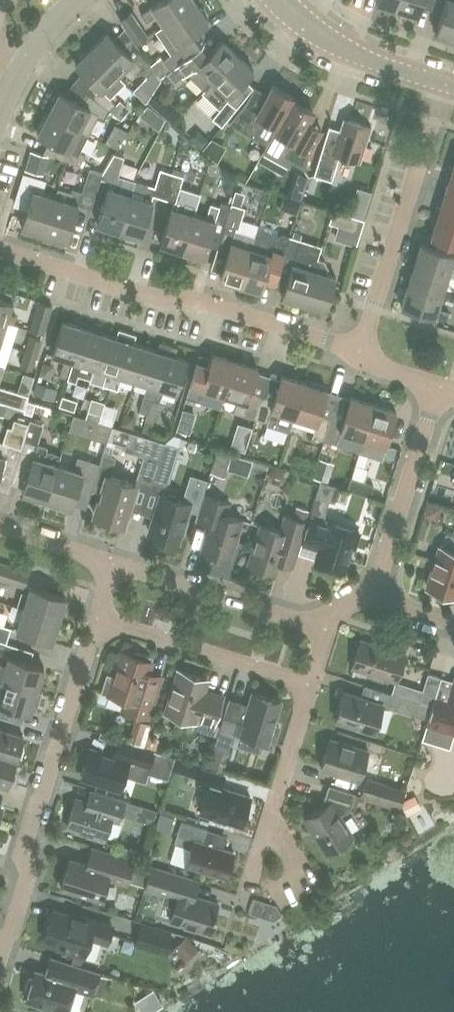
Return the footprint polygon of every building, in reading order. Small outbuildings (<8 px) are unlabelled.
[(164,24),(196,2),(194,0),(159,0),(140,12),(146,21),(157,14),(164,24)] [(397,8),(418,14),(422,0),(399,0),(397,8)] [(453,38),(453,0),(445,0),(435,32),(453,38)] [(208,21),(196,2),(164,24),(155,30),(171,52),(162,60),(170,69),(189,53),(192,51),(204,39),(197,29),(208,21)] [(130,11),(119,18),(135,41),(136,43),(147,35),(130,11)] [(106,32),(91,47),(117,74),(126,65),(133,72),(143,73),(151,80),(156,74),(136,43),(135,41),(125,51),(106,32)] [(237,54),(221,39),(213,48),(204,39),(192,51),(189,53),(170,69),(166,72),(174,82),(186,72),(204,89),(213,80),(237,54)] [(116,90),(109,82),(117,74),(91,47),(75,63),(100,88),(92,96),(109,109),(121,118),(123,115),(124,112),(109,97),(116,90)] [(219,109),(212,118),(221,125),(236,107),(227,99),(229,95),(253,70),(237,54),(213,80),(204,89),(202,92),(219,109)] [(266,120),(276,125),(277,125),(293,96),(272,84),(259,108),(246,100),(229,123),(254,137),(258,129),(262,128),(266,120)] [(109,109),(92,96),(88,94),(81,103),(59,91),(48,112),(79,129),(85,118),(95,123),(99,116),(103,118),(109,109)] [(154,105),(162,96),(156,91),(148,100),(154,105)] [(277,125),(276,125),(264,147),(304,169),(308,155),(324,127),(308,119),(313,110),(292,99),(294,96),(293,96),(277,125)] [(88,133),(79,129),(48,112),(37,133),(60,145),(56,157),(80,164),(85,154),(78,151),(88,133)] [(339,155),(360,161),(371,126),(343,117),(339,128),(328,125),(313,174),(331,179),(339,155)] [(219,155),(229,142),(212,129),(202,142),(219,155)] [(108,134),(104,141),(117,147),(121,140),(108,134)] [(97,223),(119,230),(130,193),(134,179),(118,174),(124,156),(114,153),(107,163),(102,172),(100,178),(111,181),(109,187),(108,186),(97,223)] [(55,196),(44,232),(67,240),(78,204),(91,208),(100,178),(102,172),(92,169),(89,168),(81,190),(72,187),(70,191),(58,187),(55,196)] [(147,183),(134,179),(130,193),(119,230),(141,237),(152,200),(151,200),(153,194),(163,198),(171,172),(160,168),(154,186),(147,183)] [(44,232),(55,196),(42,192),(46,179),(23,172),(14,200),(27,204),(21,225),(44,232)] [(182,249),(193,213),(181,209),(185,195),(177,193),(183,175),(171,172),(163,198),(174,201),(172,206),(171,206),(160,242),(182,249)] [(447,172),(444,181),(448,182),(444,194),(453,197),(453,175),(447,172)] [(453,220),(453,197),(444,194),(440,207),(436,206),(434,214),(453,220)] [(366,203),(355,200),(351,211),(363,215),(366,203)] [(221,234),(224,223),(230,204),(220,201),(219,205),(210,202),(205,217),(193,213),(182,249),(204,256),(211,231),(221,234)] [(245,207),(231,202),(230,204),(224,223),(221,234),(217,247),(228,250),(220,277),(240,283),(254,237),(235,231),(236,227),(238,228),(245,207)] [(355,231),(360,217),(333,209),(329,222),(355,231)] [(434,214),(431,222),(435,223),(431,236),(453,243),(453,220),(434,214)] [(280,266),(281,261),(289,235),(283,233),(275,239),(255,233),(254,237),(240,283),(260,289),(264,275),(276,278),(280,266)] [(282,296),(303,303),(314,269),(317,257),(319,251),(308,247),(310,241),(289,235),(281,261),(292,264),(282,296)] [(414,263),(447,274),(453,253),(420,242),(414,263)] [(324,260),(317,257),(314,269),(303,303),(325,310),(335,276),(326,273),(328,267),(324,260)] [(441,294),(453,298),(453,295),(453,289),(444,286),(447,274),(414,263),(407,284),(441,294)] [(437,307),(441,294),(407,284),(401,305),(446,319),(449,311),(437,307)] [(6,321),(12,323),(15,315),(9,313),(15,294),(0,289),(0,320),(6,321)] [(43,333),(52,305),(38,301),(30,329),(43,333)] [(59,375),(67,377),(83,326),(62,320),(51,353),(65,357),(59,375)] [(94,366),(104,333),(83,326),(67,377),(67,378),(76,381),(78,374),(90,378),(94,366)] [(116,337),(104,333),(94,366),(106,370),(102,384),(110,386),(127,331),(119,329),(116,337)] [(122,375),(135,379),(145,346),(132,342),(135,334),(127,331),(110,386),(118,389),(122,375)] [(25,350),(37,354),(42,338),(30,334),(27,342),(25,350)] [(139,410),(146,413),(168,344),(160,342),(158,350),(145,346),(135,379),(147,383),(139,410)] [(192,362),(186,361),(187,359),(173,355),(176,347),(168,344),(146,413),(145,418),(153,421),(163,388),(176,392),(182,374),(188,376),(192,362)] [(34,361),(37,354),(25,350),(21,365),(32,368),(34,361)] [(199,353),(186,396),(208,403),(212,390),(224,394),(235,360),(212,353),(211,356),(199,353)] [(258,367),(235,360),(224,394),(237,398),(233,411),(255,418),(262,394),(250,391),(258,367)] [(281,411),(293,415),(304,382),(281,375),(274,398),(262,394),(255,418),(266,422),(266,424),(276,427),(281,411)] [(327,389),(304,382),(293,415),(316,422),(312,436),(324,440),(331,416),(320,412),(327,389)] [(27,399),(28,394),(0,386),(0,400),(24,408),(27,399)] [(59,404),(74,409),(77,399),(62,394),(59,404)] [(350,433),(363,437),(373,403),(350,396),(343,420),(331,416),(324,440),(346,446),(350,433)] [(32,410),(35,401),(28,399),(27,399),(24,408),(23,411),(31,413),(32,410)] [(396,411),(373,403),(363,437),(358,450),(381,458),(396,411)] [(85,417),(98,421),(101,414),(88,409),(85,417)] [(98,421),(85,417),(74,413),(68,430),(92,438),(87,454),(101,459),(102,455),(107,439),(112,425),(98,421)] [(114,418),(101,414),(98,421),(112,425),(114,418)] [(15,465),(21,447),(29,423),(28,422),(14,418),(11,426),(7,425),(2,441),(0,440),(0,469),(13,473),(15,465)] [(46,499),(58,463),(60,455),(45,450),(46,446),(41,445),(48,424),(29,418),(28,422),(29,423),(21,447),(15,465),(29,469),(22,491),(46,499)] [(131,451),(137,433),(112,425),(107,439),(125,444),(124,448),(131,451)] [(153,480),(165,442),(137,433),(131,451),(144,454),(136,479),(151,484),(153,480)] [(180,446),(165,442),(153,480),(168,485),(180,446)] [(231,453),(218,448),(211,471),(224,476),(231,453)] [(100,462),(111,465),(113,458),(102,455),(101,459),(100,462)] [(74,468),(58,463),(46,499),(71,507),(86,459),(77,456),(74,468)] [(123,523),(135,483),(107,474),(94,514),(123,523)] [(189,502),(187,509),(197,512),(207,479),(190,474),(182,500),(189,502)] [(369,495),(373,484),(350,477),(347,488),(369,495)] [(321,482),(316,496),(334,502),(339,487),(321,482)] [(162,539),(165,536),(177,540),(189,502),(182,500),(161,493),(149,531),(152,532),(153,536),(155,539),(158,540),(162,539)] [(229,556),(241,518),(225,513),(228,502),(206,495),(198,519),(210,523),(202,548),(229,556)] [(292,567),(306,521),(285,514),(280,530),(260,524),(248,563),(275,571),(278,562),(292,567)] [(354,547),(359,531),(356,530),(357,528),(328,520),(327,522),(310,516),(302,541),(319,547),(315,562),(343,570),(351,546),(354,547)] [(440,546),(427,586),(453,595),(453,551),(440,546)] [(28,570),(0,561),(0,578),(24,585),(28,570)] [(30,585),(23,607),(59,619),(66,596),(30,585)] [(52,641),(59,619),(23,607),(12,603),(9,612),(14,619),(19,621),(16,630),(52,641)] [(0,623),(0,640),(6,642),(11,627),(0,623)] [(396,680),(405,653),(360,639),(352,666),(396,680)] [(148,670),(151,660),(148,659),(149,655),(135,651),(133,655),(121,651),(113,676),(107,674),(102,691),(126,698),(123,709),(148,717),(161,674),(148,670)] [(37,689),(44,666),(8,655),(5,665),(0,663),(0,678),(37,689)] [(214,722),(223,695),(204,689),(207,678),(179,669),(165,711),(194,720),(195,716),(214,722)] [(432,705),(435,696),(441,676),(428,672),(419,701),(432,705)] [(37,689),(0,678),(0,702),(30,712),(31,709),(35,710),(41,691),(37,690),(37,689)] [(435,696),(432,705),(423,733),(425,739),(446,745),(449,743),(453,727),(453,679),(447,700),(435,696)] [(374,731),(383,702),(344,690),(336,719),(374,731)] [(238,716),(237,720),(238,721),(235,730),(262,739),(261,744),(272,747),(279,725),(272,723),(280,700),(252,692),(244,718),(238,716)] [(424,717),(428,704),(392,693),(388,706),(424,717)] [(238,721),(237,720),(223,716),(211,753),(222,756),(224,750),(228,751),(235,730),(238,721)] [(15,758),(23,733),(0,726),(0,753),(15,758)] [(359,778),(368,750),(330,738),(321,766),(359,778)] [(145,779),(154,750),(119,739),(113,756),(90,749),(82,775),(119,786),(123,773),(145,779)] [(7,783),(12,782),(14,779),(16,775),(15,771),(12,768),(15,758),(0,753),(0,781),(7,783)] [(241,824),(250,795),(221,786),(224,774),(201,767),(196,783),(208,786),(200,812),(241,824)] [(400,805),(404,789),(366,777),(361,793),(400,805)] [(350,808),(355,792),(328,784),(324,799),(327,804),(305,817),(326,851),(352,835),(339,814),(350,808)] [(118,823),(125,799),(91,788),(86,802),(75,798),(67,825),(88,832),(87,835),(104,840),(110,820),(118,823)] [(225,876),(233,851),(204,842),(208,829),(181,820),(174,842),(192,848),(187,864),(225,876)] [(133,860),(138,861),(141,851),(120,845),(117,855),(133,860)] [(128,875),(133,860),(117,855),(91,847),(87,862),(69,857),(61,885),(101,898),(107,879),(125,885),(127,880),(128,875)] [(128,875),(127,880),(145,885),(146,882),(151,865),(138,861),(133,860),(128,875)] [(175,905),(170,920),(211,932),(217,914),(215,914),(218,903),(195,895),(199,880),(151,865),(146,882),(145,885),(144,888),(166,895),(163,901),(175,905)] [(107,942),(112,924),(81,915),(81,917),(53,909),(44,939),(63,945),(62,949),(83,955),(89,936),(107,942)] [(166,952),(172,935),(141,925),(136,942),(166,952)] [(99,972),(68,963),(50,957),(45,972),(35,969),(32,976),(29,976),(27,979),(25,986),(25,989),(28,990),(26,998),(66,1010),(71,1011),(75,1010),(79,1007),(84,991),(92,994),(99,972)]
